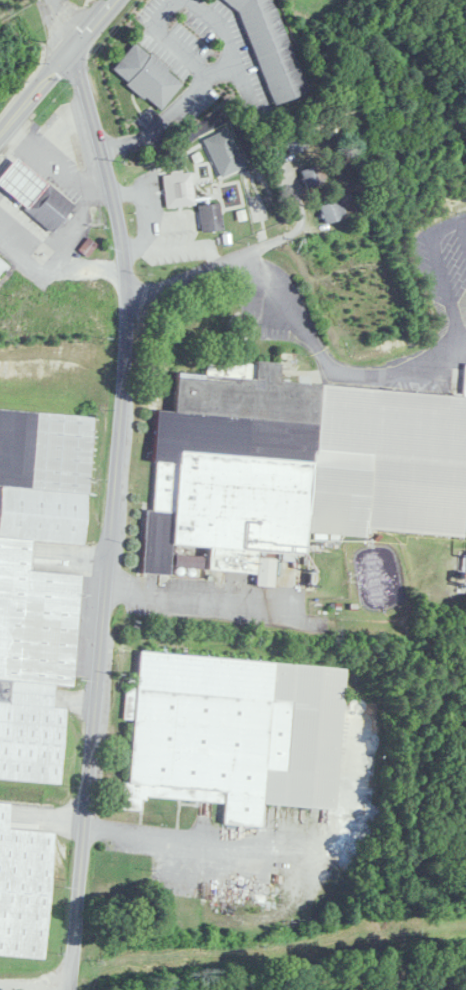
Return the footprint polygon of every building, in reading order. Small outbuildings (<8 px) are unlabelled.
[(304,94),(273,0),(235,0),(269,105),(304,94)] [(184,83),(136,42),(112,70),(160,110),(184,83)] [(284,137),(290,154),(310,146),(303,129),(284,137)] [(52,231),(74,205),(15,156),(0,175),(0,187),(52,231)] [(301,170),(306,189),(321,186),(317,166),(301,170)] [(166,206),(194,205),(192,171),(164,173),(166,206)] [(325,223),(346,217),(341,199),(320,205),(325,223)] [(220,203),(200,204),(201,231),(221,230),(220,203)] [(0,259),(0,276),(9,266),(0,259)] [(279,383),(280,366),(207,361),(206,375),(177,373),(174,412),(158,411),(151,510),(146,510),(142,572),(169,574),(171,545),(209,548),(209,555),(243,557),(244,548),(304,552),(305,532),(368,537),(369,530),(465,537),(465,396),(279,383)] [(0,409),(0,779),(58,783),(64,708),(52,707),(54,685),(71,687),(80,574),(29,570),(31,541),(84,545),(94,416),(0,409)] [(201,556),(174,556),(174,568),(201,568),(201,556)] [(345,667),(136,654),(127,796),(216,801),(216,796),(225,796),(223,824),(261,826),(262,804),(336,809),(345,667)] [(52,832),(7,829),(9,803),(0,802),(0,955),(43,958),(52,832)]
